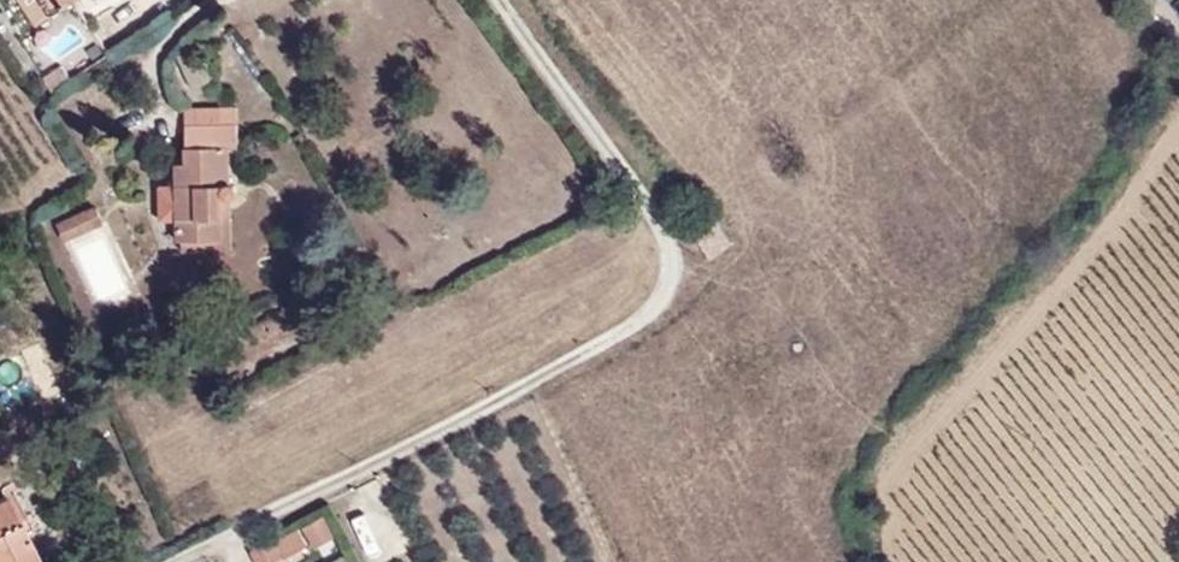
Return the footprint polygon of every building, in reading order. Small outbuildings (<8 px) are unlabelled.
[(59,18),(86,0),(47,0),(59,18)] [(95,13),(116,0),(86,0),(95,13)] [(210,58),(200,62),(195,51),(184,56),(197,86),(208,93),(224,87),(210,58)] [(63,94),(80,82),(72,68),(54,80),(63,94)] [(244,123),(243,108),(191,109),(191,124),(244,123)] [(241,197),(241,180),(234,147),(244,147),(244,123),(191,124),(192,162),(182,163),(182,193),(182,217),(182,240),(225,239),(226,197),(238,197),(241,197)] [(182,217),(182,193),(167,194),(167,218),(182,217)] [(236,252),(238,197),(226,197),(225,239),(182,240),(182,253),(236,252)] [(61,242),(100,221),(92,203),(51,223),(61,242)] [(100,236),(72,252),(103,302),(130,286),(100,236)] [(301,521),(308,544),(332,537),(326,514),(301,521)] [(0,534),(0,561),(14,561),(0,534)] [(269,542),(254,551),(259,561),(270,561),(277,558),(269,542)] [(344,552),(323,561),(349,561),(344,552)]
